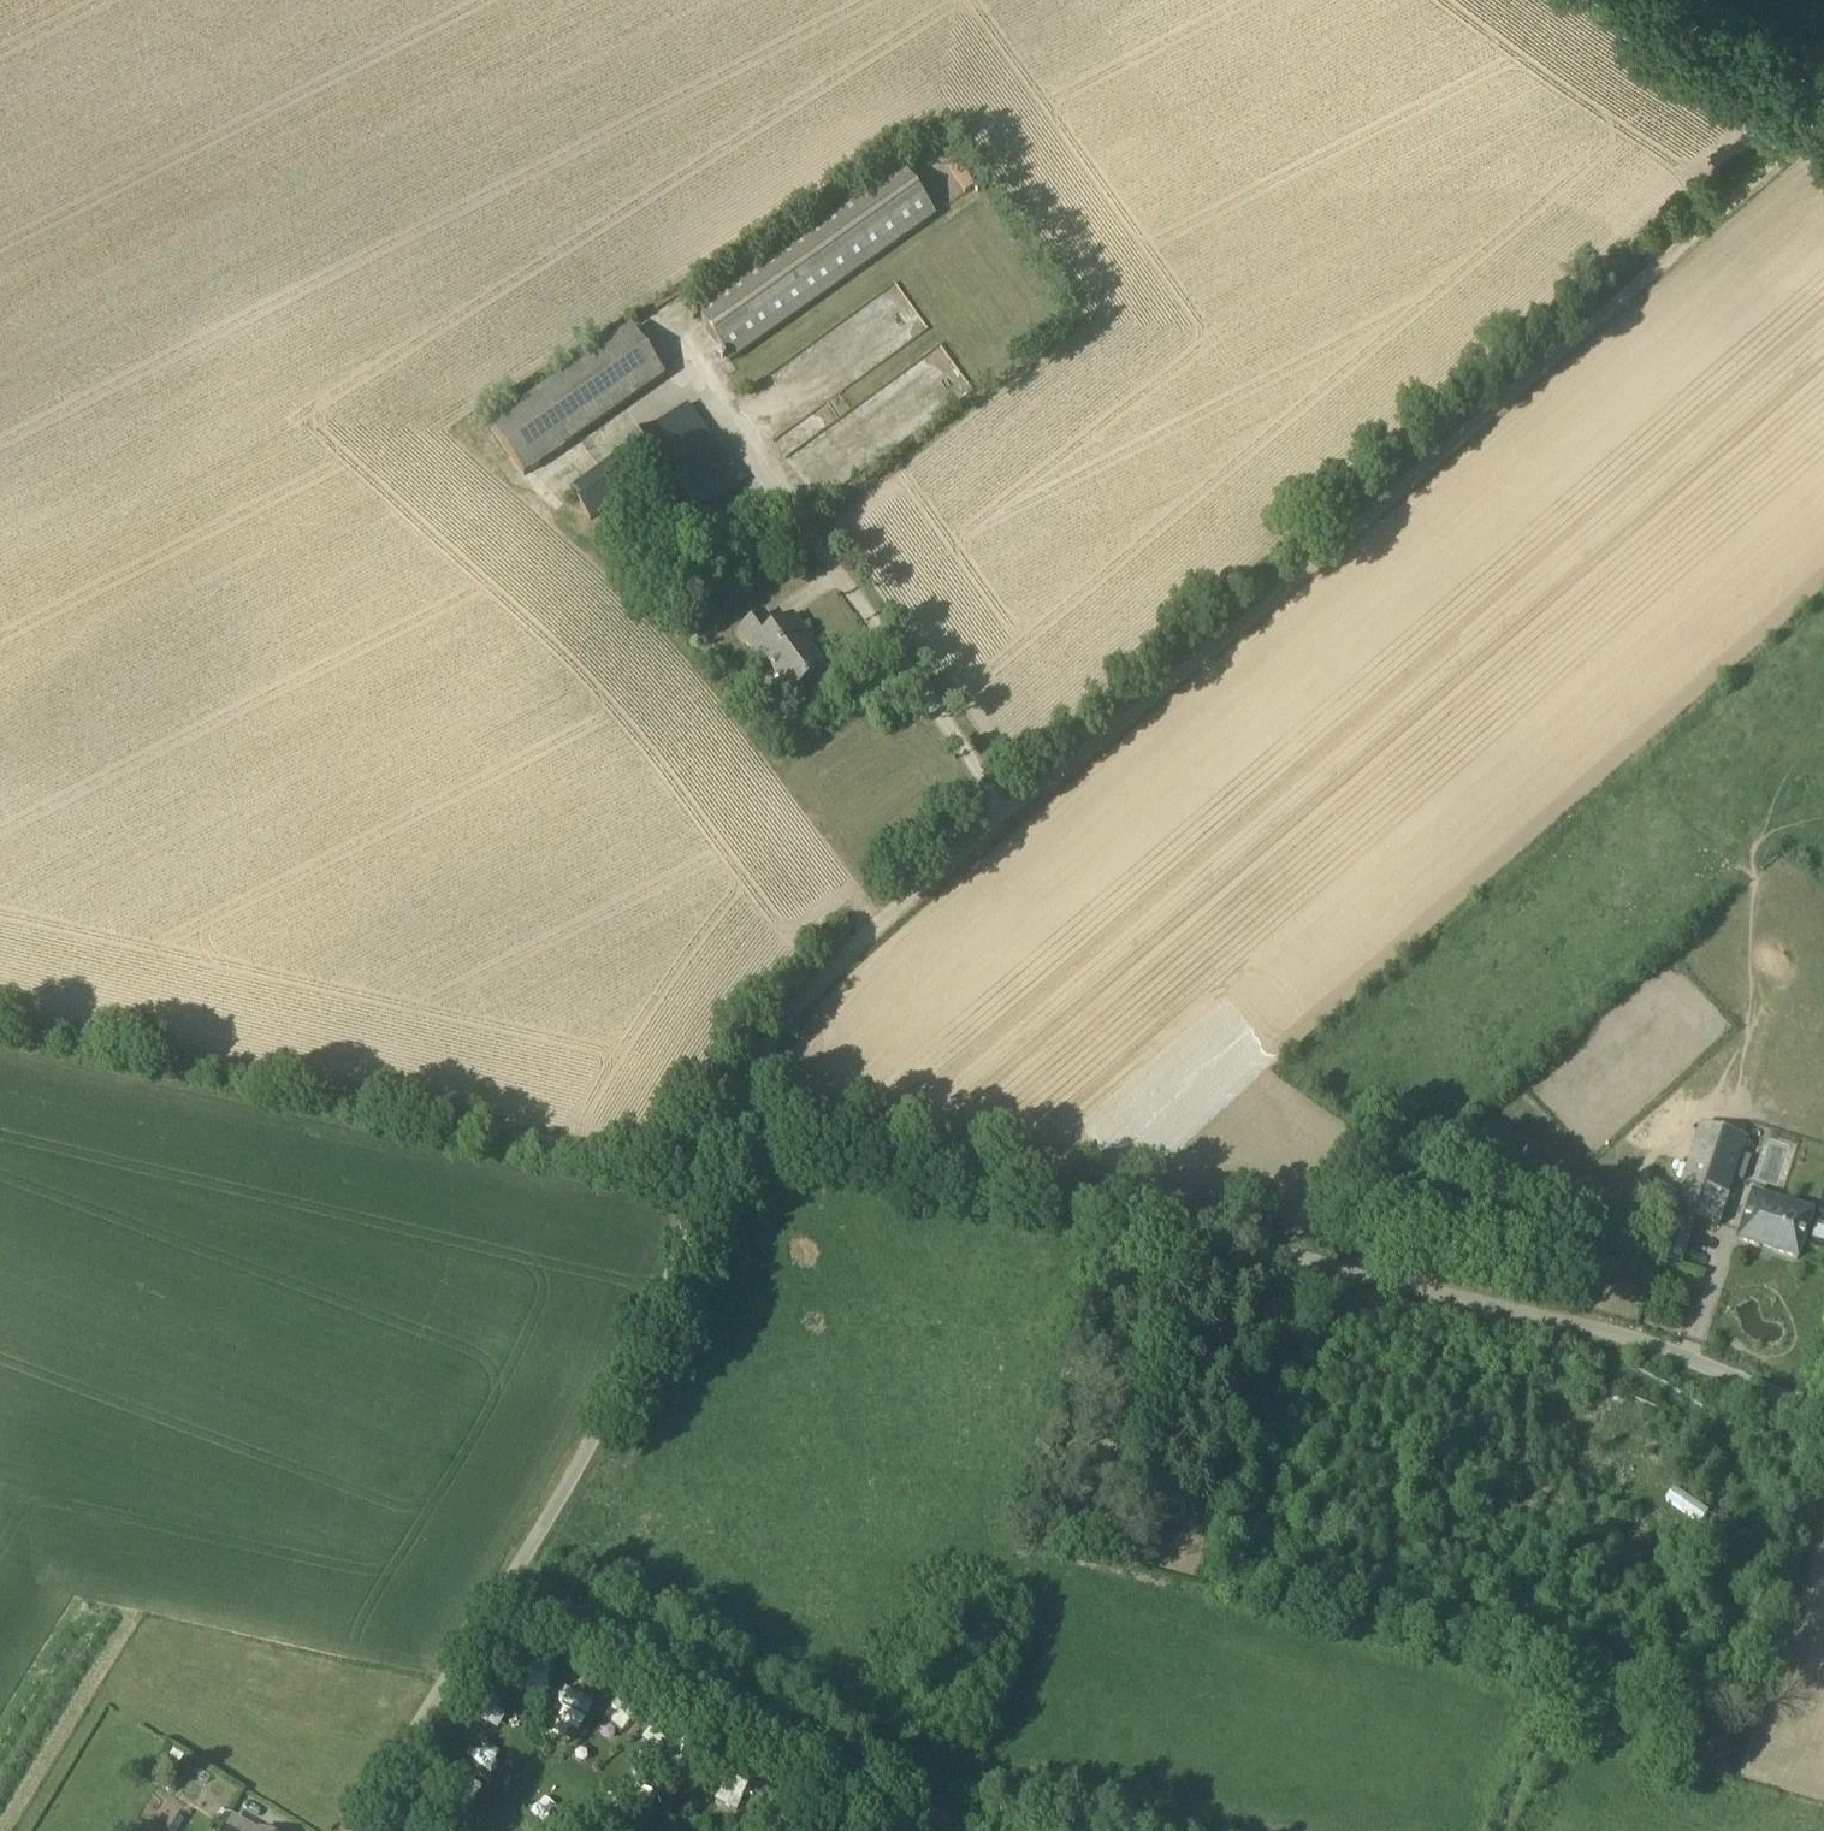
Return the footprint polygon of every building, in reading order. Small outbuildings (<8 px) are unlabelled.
[(730,360),(936,216),(899,163),(693,307),(730,360)] [(663,375),(629,327),(488,430),(521,476),(663,375)] [(674,532),(742,482),(682,402),(565,490),(589,522),(638,485),(674,532)] [(774,631),(763,616),(738,634),(762,667),(769,662),(791,694),(824,669),(803,640),(808,636),(794,617),(774,631)] [(1695,1217),(1719,1225),(1746,1138),(1699,1123),(1657,1257),(1681,1264),(1695,1217)] [(1793,1212),(1753,1199),(1754,1194),(1753,1193),(1738,1240),(1759,1246),(1760,1244),(1773,1248),(1773,1251),(1798,1259),(1812,1212),(1811,1212),(1807,1224),(1791,1219),(1793,1212)] [(488,1740),(500,1726),(480,1708),(467,1722),(488,1740)] [(162,1826),(168,1830),(174,1830),(182,1821),(172,1813),(162,1826)]
